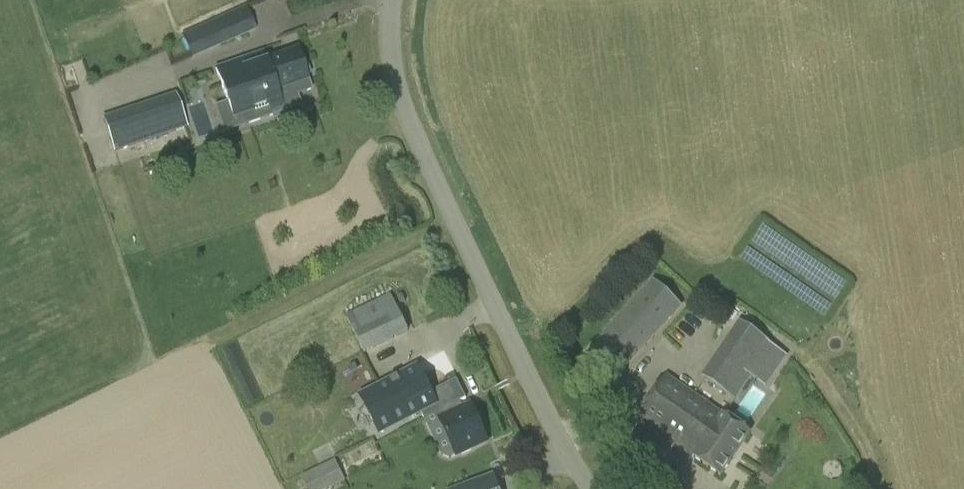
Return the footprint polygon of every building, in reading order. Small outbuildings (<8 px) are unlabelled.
[(237,12),(183,36),(192,57),(247,33),(237,12)] [(268,61),(265,52),(215,70),(231,116),(250,109),(255,121),(284,111),(280,101),(311,91),(297,51),(268,61)] [(116,113),(125,140),(185,120),(176,93),(116,113)] [(647,290),(592,349),(618,373),(673,314),(647,290)] [(391,294),(346,316),(365,355),(410,333),(391,294)] [(739,322),(701,377),(735,401),(774,346),(739,322)] [(473,411),(472,411),(442,353),(401,374),(403,378),(361,398),(379,433),(420,412),(424,419),(437,413),(454,451),(457,449),(458,452),(462,454),(472,450),(473,445),(472,442),(485,436),(473,411)] [(723,416),(667,375),(638,414),(678,443),(677,444),(720,475),(749,435),(723,416)] [(301,476),(308,488),(329,488),(345,481),(335,460),(301,476)] [(452,488),(500,488),(494,473),(452,488)]
